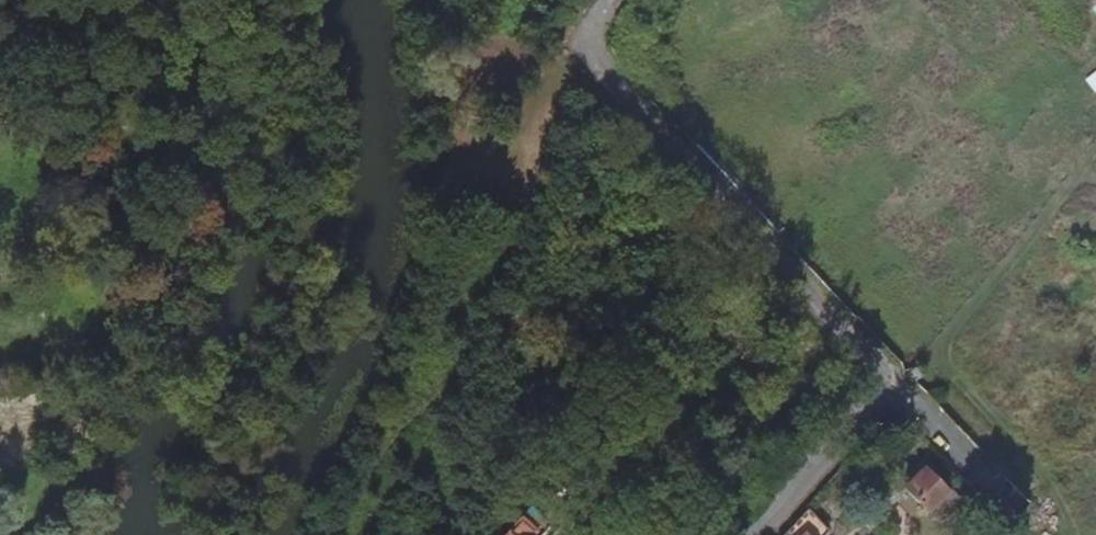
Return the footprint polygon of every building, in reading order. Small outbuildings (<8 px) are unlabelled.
[(964,501),(951,486),(942,494),(921,471),(905,486),(932,515),(939,510),(945,518),(964,501)] [(545,520),(528,504),(501,534),(531,534),(545,520)] [(826,530),(805,510),(782,534),(821,534),(826,530)]
